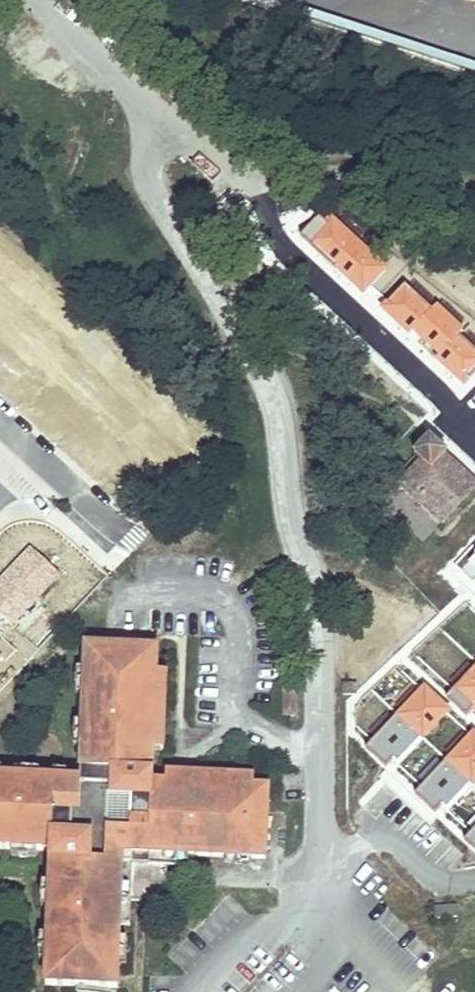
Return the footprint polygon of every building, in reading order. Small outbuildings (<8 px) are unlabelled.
[(443,520),(474,486),(441,454),(445,449),(429,434),(412,452),(420,459),(400,481),(443,520)] [(78,775),(0,773),(0,844),(48,845),(45,979),(116,981),(118,919),(128,920),(129,894),(130,859),(166,860),(190,860),(190,850),(261,852),(263,780),(248,780),(187,778),(163,778),(150,778),(151,718),(152,695),(152,669),(153,644),(81,643),(78,775)] [(161,669),(152,669),(152,695),(161,695),(161,669)] [(344,681),(343,694),(356,694),(357,681),(344,681)] [(297,684),(285,683),(284,711),(297,711),(297,684)] [(151,718),(151,746),(160,747),(160,722),(151,718)] [(163,770),(163,778),(187,778),(187,771),(163,770)] [(223,772),(223,779),(248,780),(248,772),(223,772)] [(148,894),(165,878),(166,860),(130,859),(129,894),(148,894)] [(453,898),(431,899),(432,911),(453,910),(453,898)]
